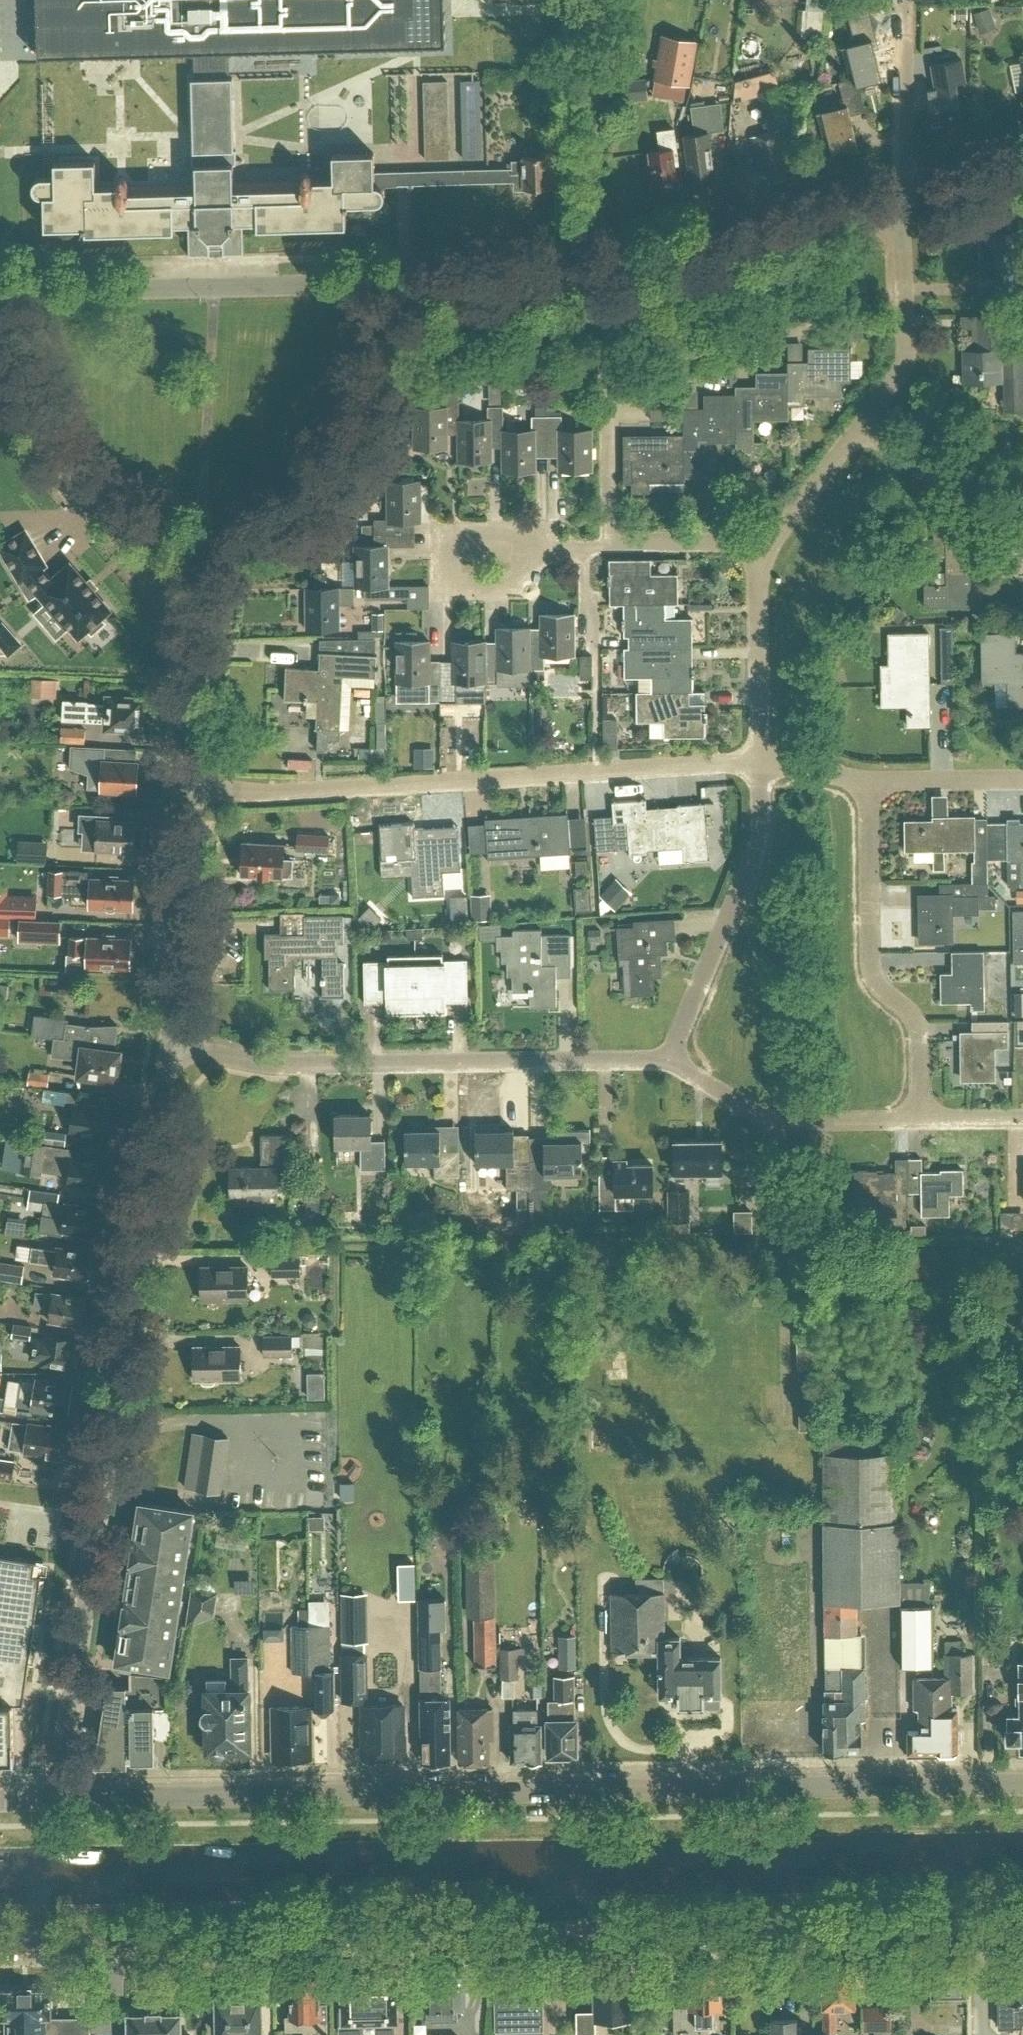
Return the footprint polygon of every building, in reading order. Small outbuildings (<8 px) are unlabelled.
[(39,57),(193,52),(194,79),(230,77),(229,51),(445,45),(444,0),(37,0),(39,57)] [(823,11),(804,10),(802,38),(821,39),(823,11)] [(845,46),(853,79),(837,83),(843,106),(821,112),(831,153),(856,146),(848,116),(863,112),(857,87),(880,81),(873,50),(878,49),(869,15),(846,20),(852,44),(845,46)] [(662,35),(655,80),(689,85),(697,41),(662,35)] [(962,60),(932,65),(935,85),(926,87),(931,114),(926,115),(929,131),(963,125),(956,83),(966,81),(962,60)] [(619,80),(622,97),(646,93),(644,76),(619,80)] [(187,225),(188,255),(243,254),(243,253),(242,223),(256,223),(256,229),(346,226),(346,206),(369,205),(380,202),(381,201),(382,200),(383,199),(383,197),(383,196),(383,193),(383,190),(384,188),(385,187),(387,187),(396,187),(396,172),(374,172),(373,154),(367,154),(367,151),(338,152),(338,155),(332,155),(332,180),(315,181),(313,181),(312,179),(310,174),(308,172),(307,171),(306,171),(304,172),(303,173),(302,175),(300,181),(234,183),(231,77),(230,77),(194,79),(189,79),(191,184),(129,185),(128,183),(127,180),(126,178),(125,177),(123,176),(121,177),(116,186),(95,186),(95,161),(89,162),(89,159),(59,160),(59,162),(53,162),(54,174),(53,176),(53,177),(51,177),(41,178),(39,178),(37,178),(35,179),(34,181),(33,182),(33,183),(32,185),(32,186),(32,188),(33,190),(33,192),(34,194),(37,195),(39,195),(41,195),(42,226),(44,226),(44,229),(84,228),(85,234),(174,232),(174,225),(187,225)] [(785,169),(792,167),(782,129),(790,126),(786,113),(787,113),(779,86),(757,92),(768,131),(750,136),(761,176),(766,174),(768,181),(787,176),(785,169)] [(690,107),(694,135),(683,136),(689,181),(714,178),(704,105),(690,107)] [(679,165),(675,136),(674,128),(657,130),(659,150),(648,152),(653,185),(676,182),(673,165),(679,165)] [(523,161),(513,161),(513,168),(513,181),(515,181),(515,189),(535,188),(537,191),(539,188),(550,188),(549,156),(547,151),(543,150),(539,153),(539,156),(523,156),(523,161)] [(513,168),(396,172),(396,187),(513,181),(513,168)] [(980,279),(972,279),(972,297),(981,297),(981,299),(998,299),(998,304),(1022,303),(1022,274),(1018,274),(1018,233),(1022,233),(1022,216),(1005,217),(1005,231),(984,231),(984,259),(980,259),(980,279)] [(976,350),(960,350),(962,383),(1002,382),(1003,411),(1022,410),(1022,402),(1021,336),(1001,337),(1000,314),(975,315),(976,350)] [(787,361),(787,371),(787,403),(806,403),(806,394),(841,393),(841,379),(851,379),(850,346),(808,346),(808,361),(787,361)] [(788,418),(787,403),(787,371),(756,371),(756,385),(735,386),(735,394),(736,428),(736,441),(736,445),(746,445),(746,450),(761,449),(761,440),(754,440),(754,418),(788,418)] [(459,393),(444,393),(444,408),(414,408),(414,448),(448,448),(448,426),(458,426),(459,426),(458,420),(460,420),(459,393)] [(736,428),(735,394),(704,394),(704,409),(684,409),(685,435),(685,451),(685,475),(706,475),(706,441),(736,441),(736,428)] [(458,420),(459,426),(458,426),(459,461),(492,461),(492,439),(503,439),(503,430),(503,429),(503,406),(488,406),(488,420),(460,420),(458,420)] [(547,416),(532,416),(532,429),(503,429),(503,430),(503,439),(503,471),(536,471),(535,449),(547,449),(547,416)] [(547,416),(547,449),(559,449),(559,471),(593,471),(593,428),(562,429),(561,416),(547,416)] [(685,480),(685,475),(685,451),(685,435),(624,435),(625,484),(633,484),(633,491),(651,491),(651,481),(685,480)] [(388,480),(389,519),(374,519),(374,534),(407,533),(407,522),(421,522),(420,480),(388,480)] [(953,519),(932,519),(932,556),(946,556),(946,583),(924,583),(924,607),(970,606),(969,528),(953,528),(953,519)] [(0,546),(0,547),(20,580),(23,578),(47,605),(68,626),(79,636),(88,628),(92,633),(105,622),(101,617),(110,609),(70,563),(51,579),(41,567),(46,565),(26,530),(0,546)] [(999,532),(999,554),(1022,554),(1022,531),(999,532)] [(355,587),(365,587),(390,587),(389,547),(407,546),(407,533),(374,534),(375,545),(355,545),(355,587)] [(651,560),(609,560),(609,575),(607,575),(607,585),(609,585),(610,606),(624,606),(665,605),(678,605),(678,574),(652,574),(651,560)] [(354,587),(340,587),(306,588),(306,629),(340,629),(340,603),(354,603),(354,587)] [(365,587),(365,598),(408,598),(408,587),(390,587),(365,587)] [(624,620),(622,620),(622,630),(624,630),(624,638),(646,637),(647,648),(647,649),(671,649),(692,649),(692,619),(665,619),(665,605),(624,606),(624,620)] [(530,637),(530,661),(530,670),(546,670),(546,657),(574,657),(574,615),(542,615),(542,637),(530,637)] [(530,661),(530,637),(530,628),(497,628),(497,651),(486,651),(486,683),(501,683),(501,670),(530,670),(530,661)] [(1015,652),(1014,631),(979,632),(981,682),(1006,682),(1007,708),(1022,707),(1022,652),(1015,652)] [(905,633),(906,669),(895,669),(895,679),(906,679),(907,726),(930,726),(928,633),(905,633)] [(378,676),(379,654),(376,654),(377,638),(320,639),(319,653),(320,653),(320,668),(289,667),(289,666),(287,666),(286,700),(287,700),(287,699),(318,700),(317,727),(316,727),(315,728),(319,729),(318,750),(325,751),(329,748),(329,739),(341,739),(341,730),(343,730),(343,728),(342,728),(344,674),(378,676)] [(442,669),(442,701),(456,701),(456,683),(486,683),(486,651),(486,641),(453,641),(453,669),(442,669)] [(430,642),(397,642),(397,683),(426,683),(426,702),(442,701),(442,669),(430,669),(430,642)] [(8,654),(0,645),(0,654),(8,654)] [(953,647),(941,647),(942,683),(954,683),(953,647)] [(693,660),(692,649),(671,649),(647,649),(647,648),(624,648),(625,679),(652,679),(652,692),(693,691),(693,678),(695,678),(695,668),(693,668),(693,660)] [(32,678),(31,695),(56,696),(56,679),(32,678)] [(701,691),(693,691),(652,692),(636,692),(637,723),(664,722),(664,737),(702,737),(702,722),(704,722),(704,712),(702,712),(701,691)] [(63,699),(62,720),(87,722),(87,721),(105,722),(105,729),(141,731),(143,699),(107,697),(106,705),(88,704),(88,701),(63,699)] [(60,740),(84,742),(85,727),(61,726),(60,740)] [(102,789),(106,789),(105,791),(117,792),(117,789),(139,790),(139,774),(137,774),(137,763),(105,761),(106,747),(71,746),(70,768),(88,773),(87,788),(102,789)] [(415,747),(415,767),(434,767),(434,747),(415,747)] [(677,805),(677,808),(646,810),(645,799),(610,801),(612,824),(626,823),(628,856),(647,854),(646,848),(682,845),(683,862),(709,860),(705,803),(677,805)] [(137,821),(111,820),(111,816),(81,815),(81,830),(85,831),(84,847),(136,850),(137,821)] [(933,867),(944,867),(944,851),(975,850),(975,862),(972,862),(972,883),(988,882),(986,819),(974,819),(974,815),(933,816),(933,819),(904,819),(905,848),(932,847),(933,867)] [(529,820),(487,823),(489,859),(569,853),(566,816),(529,818),(529,820)] [(1006,822),(1007,857),(1020,857),(1020,886),(1022,886),(1022,822),(1006,822)] [(444,873),(462,872),(460,854),(447,855),(446,844),(425,845),(423,829),(415,830),(414,824),(380,827),(383,862),(413,859),(416,898),(445,896),(444,873)] [(329,852),(329,836),(297,835),(296,851),(329,852)] [(243,841),(241,875),(292,878),(293,859),(283,859),(284,844),(243,841)] [(91,895),(90,908),(133,909),(134,880),(89,878),(89,871),(50,870),(49,893),(91,895)] [(979,914),(979,908),(995,908),(995,894),(989,895),(988,882),(972,883),(940,883),(940,895),(931,895),(931,906),(920,906),(921,940),(952,940),(951,914),(979,914)] [(590,887),(573,888),(575,912),(591,911),(590,887)] [(470,894),(472,919),(492,918),(491,893),(470,894)] [(12,914),(13,899),(0,898),(0,913),(12,914)] [(1013,910),(1013,963),(1022,963),(1022,910),(1013,910)] [(18,941),(60,943),(61,920),(19,917),(18,941)] [(306,934),(267,935),(267,959),(271,959),(271,990),(297,990),(297,973),(292,974),(292,956),(325,956),(325,997),(346,997),(346,962),(337,962),(337,941),(346,941),(345,917),(306,917),(306,934)] [(635,927),(618,928),(620,965),(624,965),(626,994),(654,993),(653,979),(661,979),(659,955),(667,955),(666,941),(675,940),(674,919),(634,922),(635,927)] [(556,1008),(556,968),(570,968),(570,936),(542,936),(541,930),(512,931),(513,936),(497,936),(497,945),(498,945),(498,950),(502,950),(502,958),(503,958),(503,964),(506,964),(506,968),(507,968),(508,977),(511,977),(511,988),(513,988),(513,992),(529,992),(529,993),(530,993),(530,1009),(556,1008)] [(70,936),(69,953),(86,954),(86,967),(103,968),(105,969),(111,969),(112,968),(131,968),(131,936),(87,935),(87,936),(70,936)] [(952,951),(952,974),(941,974),(941,1003),(971,1002),(971,1009),(984,1008),(983,951),(952,951)] [(388,961),(364,961),(363,1003),(385,1003),(385,1014),(415,1014),(415,956),(388,956),(388,961)] [(443,961),(443,956),(415,956),(415,1014),(445,1014),(445,1004),(467,1004),(467,961),(443,961)] [(993,1078),(992,1047),(1006,1046),(1006,1022),(998,1022),(972,1022),(972,1043),(962,1043),(963,1079),(993,1078)] [(54,1037),(51,1055),(81,1060),(79,1075),(116,1080),(120,1051),(114,1050),(118,1025),(91,1027),(67,1023),(65,1039),(54,1037)] [(49,1073),(29,1071),(27,1084),(47,1087),(49,1073)] [(71,1116),(69,1132),(108,1138),(112,1108),(75,1103),(76,1092),(43,1088),(42,1102),(65,1105),(63,1115),(71,1116)] [(372,1115),(337,1115),(338,1146),(362,1145),(362,1170),(386,1170),(386,1139),(372,1139),(372,1115)] [(42,1130),(41,1143),(64,1145),(65,1132),(42,1130)] [(514,1131),(476,1132),(476,1153),(475,1166),(505,1166),(506,1191),(529,1190),(528,1161),(514,1161),(514,1131)] [(528,1161),(529,1190),(551,1190),(550,1177),(582,1177),(581,1153),(591,1153),(591,1131),(557,1131),(557,1142),(545,1142),(545,1160),(528,1161)] [(441,1132),(404,1133),(405,1163),(435,1163),(435,1177),(458,1177),(458,1152),(441,1152),(441,1132)] [(279,1179),(293,1179),(293,1135),(260,1135),(261,1168),(230,1168),(230,1201),(279,1200),(279,1179)] [(24,1141),(19,1170),(41,1174),(46,1145),(24,1141)] [(722,1142),(675,1142),(676,1179),(685,1179),(685,1174),(722,1173),(722,1142)] [(46,1153),(44,1169),(69,1173),(67,1183),(100,1187),(104,1162),(85,1159),(85,1156),(71,1154),(71,1157),(46,1153)] [(898,1216),(897,1193),(909,1193),(909,1159),(897,1159),(897,1173),(878,1173),(878,1170),(856,1170),(856,1195),(869,1195),(870,1216),(898,1216)] [(963,1170),(942,1170),(942,1172),(923,1172),(923,1159),(909,1159),(909,1193),(922,1192),(923,1216),(950,1215),(950,1194),(963,1194),(963,1170)] [(614,1177),(600,1177),(600,1211),(617,1211),(617,1208),(633,1208),(633,1198),(653,1198),(653,1167),(626,1167),(626,1161),(614,1162),(614,1177)] [(60,1193),(30,1188),(27,1208),(42,1210),(42,1215),(62,1218),(60,1230),(96,1236),(98,1219),(95,1218),(96,1209),(77,1206),(78,1203),(64,1201),(64,1204),(58,1203),(60,1193)] [(692,1220),(691,1189),(667,1190),(668,1220),(692,1220)] [(4,1231),(19,1233),(21,1222),(6,1220),(4,1231)] [(54,1264),(53,1274),(87,1279),(91,1252),(57,1247),(57,1250),(33,1247),(31,1261),(54,1264)] [(274,1276),(300,1276),(300,1257),(274,1257),(274,1276)] [(22,1282),(24,1264),(0,1261),(0,1279),(22,1282)] [(247,1265),(201,1266),(202,1300),(248,1299),(247,1265)] [(50,1308),(48,1321),(80,1326),(81,1321),(84,1321),(85,1311),(82,1311),(84,1298),(36,1291),(34,1306),(50,1308)] [(796,1316),(797,1366),(799,1366),(800,1429),(821,1429),(819,1316),(796,1316)] [(14,1323),(12,1338),(31,1340),(33,1325),(14,1323)] [(293,1335),(265,1335),(265,1355),(293,1355),(293,1335)] [(31,1357),(43,1359),(42,1363),(76,1369),(80,1346),(69,1344),(70,1340),(47,1336),(46,1341),(34,1339),(31,1357)] [(214,1380),(241,1379),(240,1345),(194,1346),(195,1380),(202,1380),(202,1382),(204,1384),(213,1384),(214,1382),(214,1380)] [(307,1397),(324,1396),(323,1373),(305,1374),(307,1397)] [(22,1377),(19,1395),(17,1404),(32,1407),(51,1410),(51,1408),(67,1411),(67,1407),(70,1408),(72,1398),(69,1398),(71,1385),(48,1382),(49,1379),(37,1377),(36,1379),(22,1377)] [(62,1443),(64,1428),(14,1421),(9,1449),(60,1456),(60,1454),(63,1455),(65,1443),(62,1443)] [(856,1633),(856,1602),(900,1602),(899,1520),(898,1520),(896,1430),(823,1430),(824,1522),(824,1690),(825,1752),(844,1751),(844,1750),(861,1750),(860,1720),(865,1719),(863,1633),(856,1633)] [(221,1492),(228,1437),(193,1432),(185,1487),(221,1492)] [(14,1461),(0,1459),(0,1477),(12,1479),(14,1461)] [(341,1483),(341,1499),(355,1499),(355,1482),(341,1483)] [(140,1501),(116,1661),(169,1669),(193,1509),(140,1501)] [(324,1515),(309,1516),(310,1529),(325,1529),(324,1515)] [(495,1551),(466,1552),(467,1616),(475,1615),(476,1665),(497,1665),(495,1551)] [(12,1679),(24,1681),(24,1683),(26,1684),(43,1560),(0,1554),(0,1758),(13,1758),(12,1679)] [(395,1562),(396,1598),(414,1598),(413,1562),(395,1562)] [(192,1587),(186,1627),(214,1615),(218,1590),(192,1587)] [(665,1638),(665,1592),(611,1593),(612,1651),(660,1651),(660,1696),(679,1696),(679,1704),(704,1704),(704,1706),(722,1706),(721,1656),(689,1657),(680,1657),(680,1637),(665,1638)] [(368,1593),(342,1593),(342,1642),(368,1642),(368,1593)] [(445,1599),(420,1600),(421,1667),(420,1667),(422,1763),(450,1763),(449,1698),(442,1699),(441,1628),(446,1628),(445,1599)] [(933,1605),(901,1605),(902,1666),(934,1665),(933,1605)] [(331,1671),(331,1637),(330,1625),(309,1626),(293,1625),(294,1672),(313,1672),(313,1708),(315,1708),(317,1713),(321,1716),(326,1716),(330,1713),(332,1708),(335,1708),(334,1670),(331,1671)] [(575,1635),(558,1635),(558,1667),(576,1667),(575,1635)] [(919,1730),(907,1731),(908,1752),(906,1752),(906,1757),(954,1756),(958,1752),(957,1707),(952,1707),(952,1690),(973,1690),(973,1652),(971,1652),(971,1640),(945,1640),(945,1652),(945,1676),(919,1676),(919,1730)] [(523,1646),(500,1647),(500,1678),(519,1678),(518,1653),(523,1653),(523,1646)] [(366,1653),(343,1654),(343,1701),(366,1700),(366,1653)] [(227,1677),(207,1677),(207,1690),(206,1690),(206,1705),(203,1708),(201,1712),(201,1717),(202,1720),(206,1723),(207,1750),(210,1750),(215,1754),(219,1755),(223,1754),(228,1750),(249,1749),(247,1657),(231,1657),(232,1690),(227,1690),(227,1677)] [(1006,1716),(1007,1740),(1021,1740),(1021,1751),(1022,1751),(1022,1662),(1019,1662),(1020,1716),(1006,1716)] [(168,1674),(130,1671),(130,1686),(107,1686),(95,1766),(127,1766),(127,1760),(154,1760),(155,1710),(168,1710),(168,1674)] [(574,1674),(555,1675),(555,1699),(548,1699),(549,1757),(562,1757),(562,1760),(573,1760),(573,1757),(577,1757),(576,1699),(574,1699),(574,1674)] [(513,1724),(510,1724),(510,1762),(542,1762),(542,1724),(538,1724),(538,1708),(524,1708),(524,1703),(513,1704),(513,1724)] [(312,1705),(270,1705),(271,1743),(275,1743),(275,1759),(312,1758),(312,1705)] [(363,1734),(363,1754),(403,1753),(403,1750),(406,1748),(406,1735),(403,1733),(403,1705),(362,1705),(363,1725),(366,1725),(366,1734),(363,1734)] [(493,1708),(459,1708),(460,1763),(489,1762),(489,1740),(493,1740),(493,1708)] [(966,1956),(931,1957),(932,1997),(967,1996),(966,1956)] [(598,1963),(599,1986),(594,1986),(594,2021),(630,2020),(630,1986),(626,1986),(626,1963),(598,1963)] [(712,2008),(720,2008),(719,1964),(692,1965),(688,1968),(689,2008),(695,2008),(696,2028),(712,2028),(712,2008)] [(1022,1999),(1022,1964),(1007,1964),(1007,1987),(998,1987),(999,2027),(1021,2027),(1021,1999),(1022,1999)] [(542,1965),(508,1965),(508,1987),(495,1988),(496,2029),(543,2029),(542,1965)] [(443,1966),(443,1975),(427,1975),(427,2020),(456,2020),(456,2008),(463,2008),(462,1966),(443,1966)] [(855,1967),(822,1967),(823,2033),(836,2033),(836,2008),(855,2008),(855,1985),(860,1985),(862,1982),(862,1978),(862,1974),(860,1971),(855,1971),(855,1967)] [(327,2002),(320,2002),(319,1978),(311,1978),(311,1975),(305,1973),(298,1974),(298,1979),(290,1979),(290,2015),(286,2015),(286,2029),(304,2029),(304,2034),(328,2034),(327,2002)] [(396,1980),(342,1981),(342,2010),(339,2010),(340,2033),(359,2033),(359,2022),(397,2022),(396,1980)] [(89,2016),(51,2017),(51,1989),(0,1990),(0,1991),(0,2018),(6,2018),(6,2034),(90,2034),(89,2016)] [(218,1997),(218,2034),(260,2034),(259,1997),(218,1997)] [(890,2005),(861,2006),(861,2030),(891,2030),(890,2005)] [(126,2012),(127,2034),(191,2034),(182,2034),(182,2011),(126,2012)] [(771,2018),(771,2034),(797,2034),(797,2018),(771,2018)]
